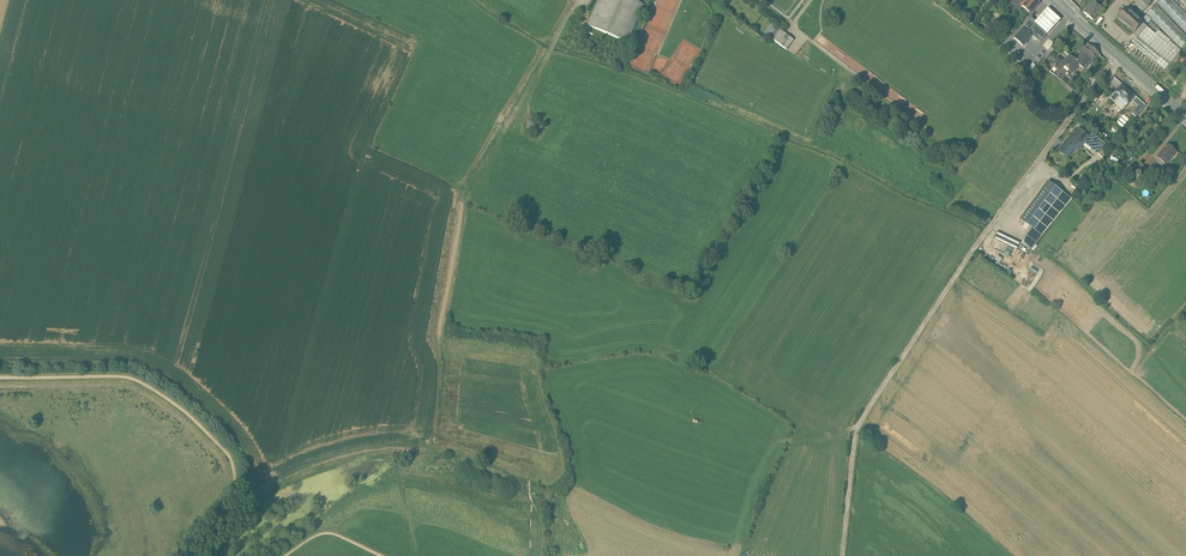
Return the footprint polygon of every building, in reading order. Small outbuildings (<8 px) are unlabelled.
[(587,25),(627,43),(644,4),(641,3),(642,0),(598,0),(587,25)] [(1022,0),(1013,0),(1011,3),(1017,8),(1020,5),(1023,1),(1022,0)] [(1020,5),(1022,7),(1030,14),(1040,2),(1037,0),(1024,0),(1023,1),(1020,5)] [(1094,0),(1084,12),(1093,20),(1103,8),(1099,5),(1094,0)] [(1099,5),(1103,8),(1107,3),(1104,0),(1103,0),(1099,5)] [(1149,0),(1131,0),(1142,11),(1151,3),(1149,0)] [(1156,4),(1157,6),(1159,5),(1185,33),(1185,14),(1172,0),(1160,0),(1156,4)] [(1156,4),(1146,13),(1181,50),(1185,43),(1185,36),(1157,6),(1156,4)] [(1142,22),(1126,8),(1117,18),(1128,28),(1130,25),(1135,30),(1134,32),(1142,22)] [(1055,22),(1047,15),(1041,21),(1050,28),(1055,22)] [(1037,23),(1032,18),(1023,27),(1029,32),(1036,24),(1037,23)] [(1159,29),(1150,20),(1146,24),(1156,32),(1159,29)] [(1134,32),(1133,33),(1137,37),(1146,26),(1142,22),(1134,32)] [(764,33),(765,34),(771,38),(778,28),(773,24),(771,23),(764,33)] [(1047,34),(1036,24),(1029,32),(1033,36),(1040,42),(1047,34)] [(1155,34),(1146,26),(1137,37),(1149,47),(1150,45),(1162,55),(1155,63),(1164,71),(1181,51),(1170,41),(1170,40),(1158,30),(1155,34)] [(1029,32),(1023,27),(1014,38),(1023,46),(1033,36),(1029,32)] [(784,33),(778,28),(771,38),(786,49),(794,40),(784,33)] [(1075,61),(1074,61),(1079,64),(1084,70),(1085,70),(1091,62),(1099,54),(1089,45),(1075,61)] [(1075,61),(1070,56),(1064,62),(1064,63),(1069,67),(1068,67),(1073,71),(1079,64),(1074,61),(1075,61)] [(1064,62),(1058,57),(1051,64),(1058,70),(1064,63),(1064,62)] [(1091,62),(1085,70),(1087,71),(1093,64),(1091,62)] [(1122,84),(1114,77),(1110,82),(1118,89),(1122,84)] [(1065,78),(1061,83),(1072,92),(1076,87),(1065,78)] [(1135,95),(1122,84),(1118,89),(1115,92),(1128,103),(1131,100),(1135,95)] [(1128,103),(1115,92),(1109,99),(1113,102),(1114,101),(1123,109),(1128,103)] [(1146,106),(1135,95),(1131,100),(1138,106),(1132,112),(1137,117),(1146,106)] [(1125,114),(1117,122),(1122,126),(1130,118),(1125,114)] [(531,121),(528,130),(538,134),(541,125),(531,121)] [(1104,144),(1092,134),(1089,138),(1079,130),(1074,137),(1072,135),(1067,141),(1069,142),(1066,146),(1064,144),(1058,152),(1064,156),(1067,153),(1068,154),(1074,146),(1077,149),(1083,141),(1097,153),(1102,147),(1104,144)] [(1164,149),(1163,149),(1157,158),(1165,164),(1165,165),(1176,151),(1168,145),(1164,149)] [(1104,150),(1102,147),(1097,153),(1103,158),(1108,152),(1105,149),(1104,150)] [(1157,158),(1149,168),(1157,174),(1165,164),(1157,158)] [(1150,180),(1151,176),(1150,171),(1147,167),(1143,164),(1138,163),(1133,165),(1129,167),(1127,171),(1126,176),(1127,181),(1130,185),(1134,188),(1139,188),(1144,187),(1148,185),(1150,180)] [(1063,192),(1048,181),(1020,220),(1031,228),(1034,230),(1063,192)] [(1063,192),(1034,230),(1031,228),(1020,244),(1031,249),(1072,199),(1063,192)] [(1020,242),(997,232),(994,239),(1016,250),(1020,242)]
